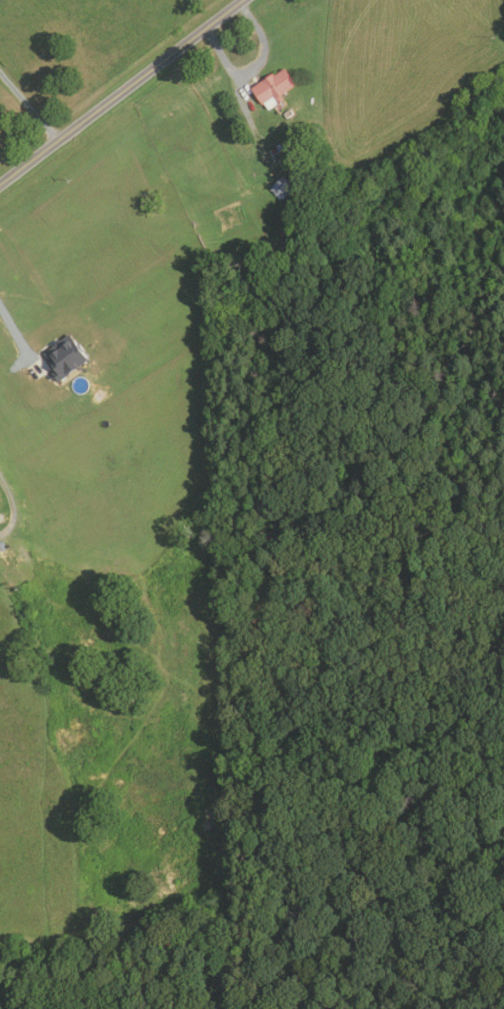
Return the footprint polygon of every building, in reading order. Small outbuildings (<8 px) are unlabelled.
[(262,105),(249,88),(271,73),(272,76),(283,68),(294,86),(279,96),(282,99),(277,103),(273,97),(262,105)] [(281,167),(270,147),(289,137),(299,157),(281,167)] [(282,175),(290,183),(274,197),(267,188),(282,175)] [(69,336),(45,354),(58,370),(53,374),(59,381),(87,359),(69,336)]
